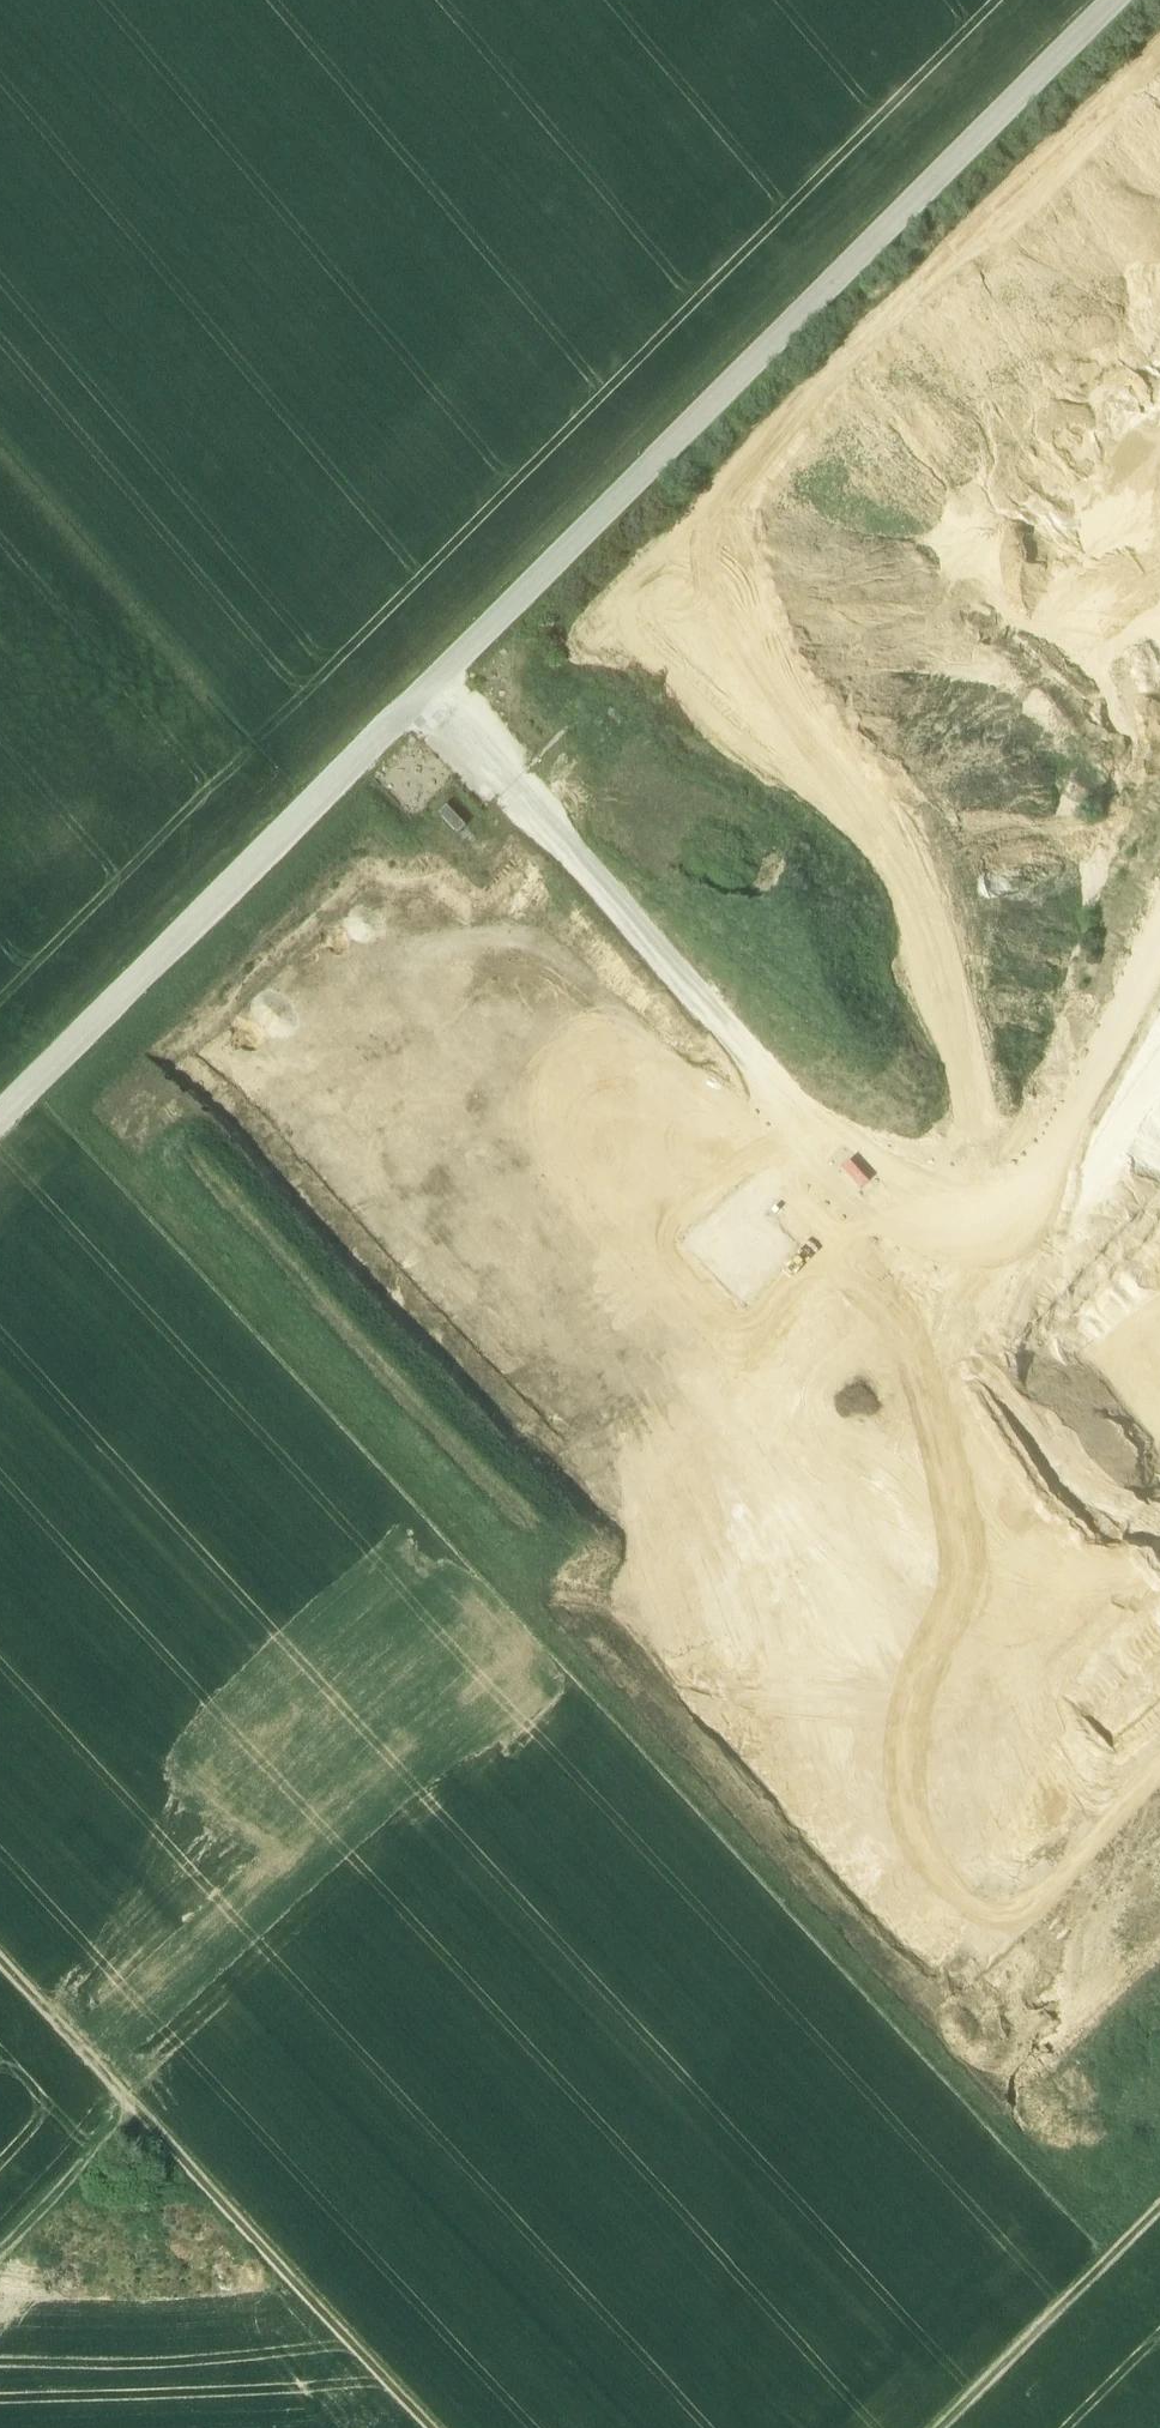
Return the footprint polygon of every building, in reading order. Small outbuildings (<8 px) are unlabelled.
[(438,814),(457,836),(465,828),(446,807),(438,814)]
